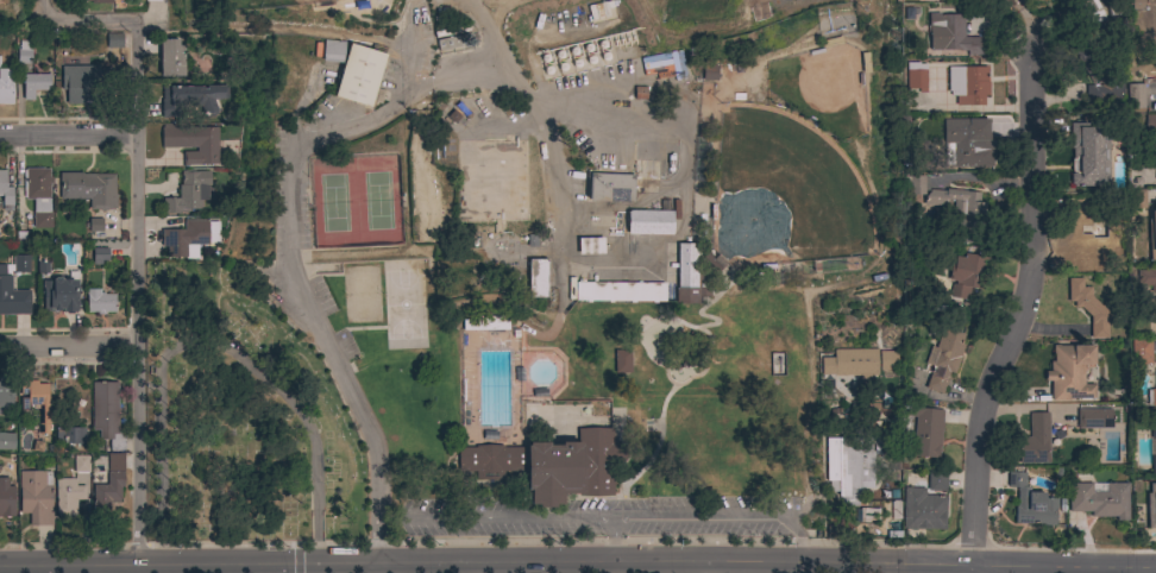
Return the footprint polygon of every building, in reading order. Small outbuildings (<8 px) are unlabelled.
[(1125,8),(1125,0),(1141,0),(1141,8),(1125,8)] [(963,37),(981,37),(981,55),(966,55),(966,51),(959,51),(959,50),(940,50),(940,40),(934,40),(934,25),(928,25),(928,13),(940,13),(940,14),(963,14),(963,37)] [(1075,57),(1076,56),(1070,44),(1088,33),(1118,84),(1122,84),(1123,100),(1086,101),(1085,86),(1092,86),(1075,57)] [(435,40),(458,36),(460,46),(438,51),(435,40)] [(343,63),(318,61),(320,38),(345,42),(343,63)] [(159,39),(177,39),(177,45),(183,45),(183,76),(159,76),(159,39)] [(31,42),(31,56),(27,56),(27,64),(17,64),(17,49),(19,49),(19,42),(31,42)] [(371,50),(372,44),(387,49),(375,88),(384,90),(379,103),(371,101),(370,108),(333,96),(348,43),(371,50)] [(685,78),(674,80),(673,76),(656,78),(655,73),(643,75),(640,57),(674,50),(674,51),(680,50),(685,78)] [(912,62),(912,64),(918,64),(918,58),(930,58),(930,64),(925,64),(925,71),(926,71),(926,87),(925,87),(925,93),(918,93),(918,89),(906,89),(906,62),(912,62)] [(98,65),(98,68),(115,68),(115,84),(98,84),(99,102),(88,102),(88,105),(67,105),(67,89),(61,89),(61,67),(98,65)] [(703,65),(717,65),(716,81),(702,81),(703,65)] [(986,67),(986,82),(988,82),(988,95),(982,95),(982,106),(968,106),(968,95),(949,96),(949,92),(947,92),(947,67),(986,67)] [(12,105),(0,105),(0,69),(12,69),(12,105)] [(49,74),(49,90),(33,90),(33,100),(23,100),(23,74),(49,74)] [(1127,108),(1126,84),(1143,83),(1144,108),(1127,108)] [(226,86),(226,99),(215,99),(219,108),(214,111),(216,114),(205,119),(201,108),(177,109),(177,118),(161,118),(161,100),(162,100),(162,87),(226,86)] [(1069,153),(1073,153),(1073,139),(1076,139),(1076,136),(1072,136),(1072,122),(1080,122),(1080,113),(1099,112),(1099,138),(1106,138),(1106,149),(1099,149),(1099,153),(1087,153),(1087,176),(1082,176),(1082,178),(1076,178),(1076,176),(1069,176),(1069,153)] [(1145,115),(1155,116),(1155,134),(1144,133),(1145,115)] [(951,166),(951,165),(944,165),(944,144),(942,144),(942,119),(987,119),(987,145),(992,145),(992,166),(951,166)] [(161,127),(162,127),(162,125),(174,125),(174,127),(199,126),(199,127),(216,127),(216,164),(188,165),(188,166),(182,166),(182,152),(195,151),(195,147),(161,149),(161,127)] [(1119,166),(1120,189),(1105,189),(1104,168),(1119,166)] [(43,168),(43,169),(49,169),(49,178),(51,178),(51,183),(49,183),(49,212),(51,212),(51,228),(33,228),(32,200),(25,200),(25,169),(43,168)] [(1,196),(0,196),(0,170),(6,170),(5,188),(12,188),(12,210),(2,210),(2,206),(1,206),(1,196)] [(209,185),(207,185),(207,200),(201,201),(201,208),(199,208),(199,209),(188,209),(188,213),(163,213),(162,199),(170,199),(170,196),(172,196),(172,199),(178,199),(178,185),(181,185),(181,180),(182,180),(182,176),(181,176),(181,171),(194,170),(194,171),(209,171),(209,185)] [(82,172),(82,175),(115,174),(115,208),(113,208),(113,209),(106,209),(106,210),(99,210),(99,209),(89,209),(89,199),(59,199),(59,172),(82,172)] [(633,175),(632,203),(588,201),(589,174),(633,175)] [(966,190),(966,191),(979,193),(978,202),(985,203),(982,233),(978,232),(976,244),(960,241),(960,232),(950,231),(954,200),(950,200),(950,201),(945,201),(945,207),(923,204),(924,195),(918,195),(918,199),(915,199),(915,195),(909,195),(907,176),(923,175),(923,176),(928,176),(928,189),(944,191),(945,189),(966,190)] [(1145,208),(1126,209),(1125,190),(1144,189),(1145,208)] [(627,210),(660,210),(660,201),(670,201),(670,210),(672,210),(672,235),(627,234),(627,210)] [(1154,203),(1155,203),(1155,262),(1149,263),(1148,219),(1150,219),(1150,210),(1154,210),(1154,203)] [(1074,237),(1074,209),(1093,209),(1093,235),(1099,235),(1099,272),(1093,272),(1093,271),(1088,271),(1088,272),(1086,272),(1086,271),(1080,271),(1080,273),(1074,273),(1074,271),(1070,271),(1070,262),(1069,262),(1069,237),(1074,237)] [(102,219),(102,232),(88,232),(88,219),(102,219)] [(183,229),(184,220),(207,220),(207,245),(197,245),(196,259),(186,259),(186,257),(167,257),(167,247),(161,247),(161,229),(183,229)] [(578,254),(578,239),(602,238),(603,253),(578,254)] [(697,244),(696,271),(705,271),(704,278),(710,278),(710,296),(698,296),(698,303),(674,303),(674,288),(677,288),(677,244),(697,244)] [(724,264),(717,272),(702,257),(703,256),(700,253),(708,247),(724,264)] [(107,248),(107,265),(93,265),(93,248),(107,248)] [(986,258),(980,290),(970,288),(968,301),(949,297),(951,284),(955,284),(955,281),(948,279),(950,264),(954,264),(955,256),(963,258),(963,253),(986,258)] [(30,256),(30,259),(29,259),(29,272),(13,272),(13,256),(30,256)] [(546,297),(528,297),(528,259),(546,259),(546,297)] [(29,315),(0,315),(0,265),(5,265),(5,276),(11,276),(11,290),(29,290),(29,315)] [(1146,267),(1155,267),(1155,292),(1150,292),(1150,285),(1137,285),(1137,270),(1146,270),(1146,267)] [(77,311),(75,311),(75,313),(71,313),(71,314),(65,314),(65,313),(63,313),(62,309),(58,309),(58,310),(52,311),(43,311),(43,294),(40,294),(40,291),(43,291),(43,285),(42,285),(42,281),(43,281),(43,279),(51,279),(54,276),(62,276),(63,279),(77,279),(77,311)] [(664,301),(655,301),(655,303),(651,303),(651,301),(634,301),(634,302),(629,302),(629,301),(611,301),(611,302),(608,302),(608,301),(590,300),(590,302),(585,302),(585,301),(574,301),(574,282),(577,282),(577,278),(583,278),(583,283),(664,283),(664,301)] [(1110,315),(1110,323),(1107,323),(1107,338),(1089,339),(1089,316),(1080,307),(1074,307),(1074,301),(1068,302),(1067,278),(1081,278),(1081,288),(1088,288),(1089,295),(1110,315)] [(99,289),(99,292),(103,292),(103,295),(114,295),(114,313),(105,313),(105,315),(98,315),(98,313),(87,313),(87,295),(86,295),(86,289),(99,289)] [(463,330),(463,320),(480,320),(480,316),(508,316),(508,329),(463,330)] [(932,366),(924,363),(930,346),(935,348),(942,327),(963,334),(960,344),(963,345),(959,357),(960,357),(954,374),(948,372),(941,393),(924,388),(932,366)] [(1151,364),(1131,365),(1131,341),(1150,340),(1151,364)] [(1072,398),(1072,399),(1068,399),(1068,401),(1050,401),(1050,380),(1044,382),(1044,371),(1049,371),(1049,361),(1053,361),(1053,354),(1051,345),(1058,345),(1058,346),(1093,346),(1093,364),(1092,364),(1092,367),(1083,367),(1083,370),(1082,370),(1082,384),(1093,384),(1093,398),(1072,398)] [(877,348),(877,376),(868,376),(868,389),(859,389),(859,376),(834,376),(834,374),(821,374),(821,358),(834,358),(834,350),(877,348)] [(630,372),(614,373),(614,351),(629,350),(630,372)] [(897,351),(897,370),(891,370),(879,371),(879,351),(897,351)] [(1155,363),(1155,406),(1150,407),(1150,405),(1146,405),(1146,390),(1150,390),(1150,389),(1155,389),(1155,363)] [(48,404),(49,404),(49,417),(38,417),(38,411),(29,411),(29,405),(27,405),(27,393),(21,393),(21,380),(37,380),(37,384),(48,384),(48,404)] [(118,434),(124,434),(124,451),(109,451),(109,440),(99,440),(99,430),(92,430),(92,383),(117,383),(118,434)] [(2,414),(0,414),(0,385),(5,385),(5,393),(11,393),(11,404),(2,404),(2,414)] [(938,459),(932,459),(934,458),(911,455),(915,417),(904,416),(905,401),(918,402),(918,408),(942,410),(938,459)] [(1111,409),(1111,428),(1076,428),(1076,410),(1111,409)] [(1049,462),(1018,464),(1018,436),(1029,436),(1029,413),(1048,413),(1049,462)] [(83,428),(83,441),(78,441),(75,446),(67,446),(62,445),(61,445),(61,452),(56,452),(56,445),(56,428),(83,428)] [(526,447),(526,446),(528,446),(528,442),(548,442),(548,446),(560,446),(560,442),(577,442),(577,429),(611,428),(612,496),(578,496),(578,493),(561,493),(561,504),(554,504),(554,508),(538,508),(538,504),(529,504),(529,490),(526,490),(526,471),(526,447)] [(14,449),(0,449),(0,433),(14,434),(14,449)] [(860,437),(860,440),(871,440),(871,451),(872,451),(873,480),(860,481),(860,497),(857,497),(857,505),(840,505),(840,497),(837,497),(837,491),(829,492),(828,481),(825,481),(825,439),(860,437)] [(526,471),(503,471),(503,478),(476,479),(476,471),(458,471),(458,448),(475,447),(475,446),(503,446),(503,447),(526,447),(526,471)] [(74,453),(88,453),(89,472),(74,472),(74,453)] [(1042,525),(1042,524),(1014,523),(1014,506),(1016,506),(1017,487),(1007,487),(1007,472),(1009,472),(1009,466),(1024,467),(1024,487),(1029,487),(1029,491),(1036,491),(1036,492),(1043,493),(1043,498),(1056,499),(1056,510),(1055,510),(1054,525),(1042,525)] [(945,491),(926,491),(928,470),(945,471),(945,491)] [(45,471),(45,472),(51,472),(51,506),(52,506),(52,525),(29,525),(29,514),(19,514),(19,471),(45,471)] [(120,499),(119,499),(119,503),(111,503),(111,517),(93,518),(93,473),(102,472),(122,471),(122,487),(120,487),(120,499)] [(14,517),(0,517),(0,478),(7,478),(7,486),(13,486),(14,517)] [(56,486),(56,479),(75,479),(75,486),(84,486),(84,499),(75,499),(76,517),(57,517),(57,514),(56,514),(56,486)] [(1068,484),(1092,484),(1092,492),(1106,492),(1106,484),(1124,483),(1125,510),(1127,509),(1127,521),(1116,521),(1116,516),(1091,517),(1091,511),(1068,512),(1068,484)] [(1155,530),(1155,486),(1142,486),(1143,530),(1155,530)] [(945,496),(944,530),(901,528),(904,487),(924,489),(924,495),(945,496)] [(837,525),(837,529),(848,529),(848,537),(827,536),(827,525),(837,525)]
